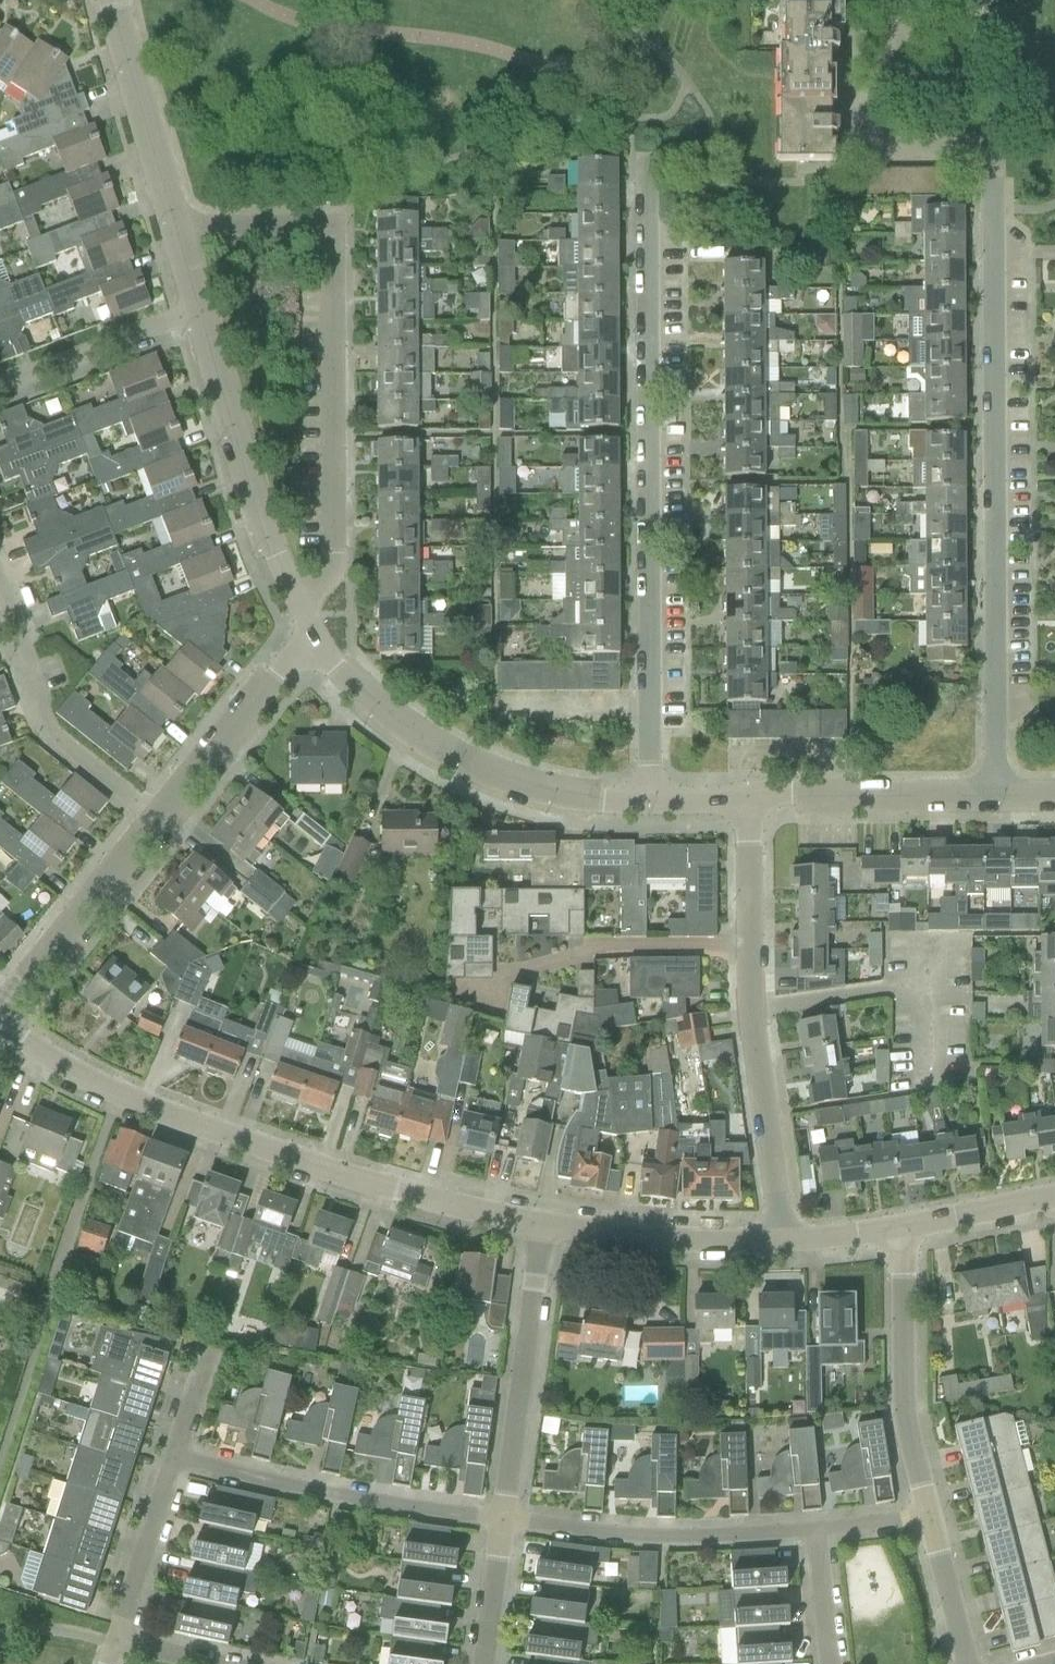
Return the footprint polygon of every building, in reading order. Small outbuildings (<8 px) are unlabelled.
[(778,52),(779,52),(779,87),(830,87),(834,87),(834,73),(835,73),(835,70),(830,70),(830,52),(838,52),(838,42),(835,39),(833,39),(833,31),(843,31),(843,1),(827,0),(804,0),(804,1),(783,1),(783,31),(789,31),(789,49),(778,49),(778,52)] [(2,93),(7,87),(8,88),(11,84),(10,83),(34,46),(18,35),(18,34),(15,32),(11,37),(2,31),(0,31),(0,91),(2,93)] [(38,41),(34,46),(10,83),(11,84),(26,94),(18,107),(21,116),(11,120),(17,136),(17,137),(77,114),(72,100),(77,98),(64,64),(56,59),(59,53),(56,51),(55,52),(38,41)] [(778,159),(778,162),(795,162),(835,162),(835,159),(834,159),(834,146),(835,146),(835,144),(833,144),(833,135),(835,135),(838,132),(838,123),(830,123),(830,104),(835,104),(835,102),(834,102),(834,87),(830,87),(779,87),(779,159),(778,159)] [(17,136),(0,143),(0,166),(3,174),(23,166),(21,160),(54,147),(65,174),(96,162),(96,163),(106,159),(98,139),(99,139),(98,135),(92,137),(82,112),(77,114),(17,137),(17,136)] [(616,188),(616,161),(577,161),(577,188),(616,188)] [(65,174),(12,194),(11,194),(15,203),(21,220),(23,220),(24,223),(23,223),(30,242),(40,238),(32,216),(42,212),(40,207),(68,196),(78,223),(110,211),(110,212),(119,208),(111,189),(113,188),(111,184),(105,187),(96,163),(96,162),(65,174)] [(880,197),(880,169),(866,169),(866,197),(880,197)] [(893,197),(893,169),(880,169),(880,197),(893,197)] [(906,197),(906,169),(893,169),(893,197),(906,197)] [(920,169),(906,169),(906,197),(920,197),(920,169)] [(933,197),(933,169),(920,169),(920,197),(933,197)] [(946,169),(933,169),(933,197),(946,197),(946,169)] [(547,188),(564,188),(564,177),(547,177),(547,188)] [(15,203),(11,194),(12,194),(8,183),(0,187),(0,209),(15,203)] [(564,188),(547,188),(547,200),(564,199),(564,188)] [(617,214),(616,188),(577,188),(577,215),(617,214)] [(910,224),(894,224),(894,235),(910,235),(924,235),(963,235),(962,208),(933,208),(933,197),(920,197),(906,197),(910,208),(910,224)] [(385,199),(385,214),(377,215),(377,242),(441,242),(446,242),(446,230),(416,230),(416,199),(385,199)] [(15,203),(0,209),(0,232),(23,223),(24,223),(23,220),(21,220),(15,203)] [(40,238),(30,242),(25,243),(35,270),(56,262),(54,257),(82,246),(86,258),(80,260),(86,274),(92,272),(92,273),(128,259),(133,257),(126,238),(127,237),(125,233),(119,236),(110,212),(110,211),(78,223),(40,238)] [(617,241),(617,214),(577,215),(577,241),(617,241)] [(488,240),(487,221),(479,221),(468,232),(468,240),(488,240)] [(548,241),(564,241),(564,230),(548,230),(548,241)] [(910,235),(894,235),(894,247),(910,247),(910,235)] [(963,262),(963,235),(924,235),(924,262),(963,262)] [(577,241),(564,241),(558,241),(558,268),(577,268),(617,268),(617,241),(577,241)] [(446,242),(441,242),(377,242),(377,268),(416,268),(416,253),(446,253),(446,242)] [(498,268),(514,268),(513,242),(497,242),(498,268)] [(477,257),(472,263),(472,268),(488,268),(488,257),(477,257)] [(86,274),(45,290),(44,291),(45,294),(52,313),(53,317),(74,310),(71,304),(100,292),(106,307),(96,311),(101,324),(151,305),(144,286),(145,285),(143,281),(137,283),(128,259),(92,273),(92,272),(86,274)] [(763,289),(763,262),(724,262),(724,289),(763,289)] [(963,288),(963,262),(924,262),(924,288),(963,288)] [(416,268),(377,268),(377,295),(439,295),(446,295),(446,286),(446,284),(431,284),(431,281),(427,281),(425,279),(425,268),(416,268)] [(514,295),(514,268),(498,268),(498,295),(514,295)] [(617,268),(577,268),(577,294),(617,294),(617,268)] [(45,294),(44,291),(45,290),(39,275),(11,286),(0,281),(0,312),(45,294)] [(850,275),(849,289),(865,289),(865,279),(860,275),(850,275)] [(777,289),(793,289),(793,278),(777,278),(777,289)] [(963,288),(924,288),(924,315),(963,315),(963,288)] [(777,289),(763,289),(724,289),(724,316),(763,316),(763,301),(777,301),(777,300),(793,300),(793,289),(777,289)] [(45,294),(0,312),(0,364),(23,355),(17,340),(25,323),(52,313),(45,294)] [(617,294),(577,294),(564,294),(564,321),(617,321),(617,294)] [(439,295),(377,295),(377,321),(416,321),(432,321),(433,305),(434,305),(439,300),(439,295)] [(489,295),(477,295),(477,311),(489,310),(489,295)] [(856,299),(844,299),(844,316),(856,316),(856,299)] [(497,321),(508,321),(508,303),(497,303),(497,321)] [(835,315),(814,316),(814,327),(824,337),(835,337),(835,336),(835,315)] [(856,316),(844,316),(842,316),(842,342),(862,342),(862,316),(858,315),(856,316)] [(873,315),(862,316),(862,342),(873,341),(873,315)] [(924,315),(907,315),(907,342),(924,341),(963,341),(963,315),(924,315)] [(774,316),(763,316),(724,316),(724,342),(793,342),(793,334),(774,330),(774,316)] [(416,321),(377,321),(377,348),(416,348),(416,321)] [(497,321),(497,348),(508,348),(508,337),(512,333),(511,321),(508,321),(497,321)] [(617,321),(564,321),(564,337),(558,337),(558,347),(617,347),(617,321)] [(431,337),(431,348),(446,348),(446,337),(431,337)] [(963,341),(924,341),(907,342),(908,368),(963,368),(963,341)] [(793,342),(724,342),(724,369),(763,369),(763,353),(776,353),(793,353),(793,342)] [(862,342),(842,342),(842,369),(862,369),(862,342)] [(617,347),(558,347),(558,349),(560,349),(561,374),(578,374),(617,374),(617,347)] [(416,348),(377,348),(378,375),(433,374),(433,349),(446,349),(446,348),(431,348),(416,348)] [(508,348),(497,348),(497,374),(512,374),(512,348),(508,348)] [(113,387),(121,385),(126,398),(92,410),(90,405),(70,413),(71,417),(72,416),(79,436),(81,439),(121,424),(169,406),(160,380),(166,378),(164,374),(163,374),(156,355),(115,370),(108,374),(113,387)] [(476,355),(476,374),(489,374),(489,355),(476,355)] [(963,368),(908,368),(905,368),(905,380),(915,380),(920,385),(920,395),(964,394),(963,368)] [(763,384),(763,369),(724,369),(724,396),(793,395),(793,384),(763,384)] [(849,371),(849,382),(864,382),(864,371),(849,371)] [(433,374),(378,375),(378,376),(374,376),(374,391),(378,391),(378,401),(434,401),(434,400),(430,400),(430,375),(433,375),(433,374)] [(470,374),(469,398),(490,398),(490,375),(489,374),(476,374),(470,374)] [(564,389),(564,401),(617,400),(617,374),(578,374),(578,391),(576,391),(573,389),(564,389)] [(564,389),(548,389),(548,401),(561,401),(564,401),(564,389)] [(964,394),(920,395),(908,395),(908,422),(964,422),(964,394)] [(793,395),(724,396),(724,422),(778,422),(778,408),(793,402),(793,395)] [(843,396),(843,406),(856,406),(856,396),(843,396)] [(513,430),(513,401),(498,400),(498,430),(513,430)] [(561,401),(561,409),(565,414),(565,432),(580,431),(580,428),(618,428),(617,400),(564,401),(561,401)] [(434,413),(434,401),(378,401),(378,428),(417,428),(417,413),(434,413)] [(0,414),(0,427),(7,445),(0,448),(0,466),(79,436),(72,416),(71,417),(44,427),(27,419),(22,406),(0,414)] [(126,437),(135,434),(140,447),(111,458),(109,452),(88,460),(98,487),(100,486),(109,483),(143,470),(156,465),(156,464),(184,454),(183,453),(182,454),(173,430),(179,427),(178,423),(176,424),(169,406),(121,424),(126,437)] [(835,422),(835,411),(824,411),(824,422),(835,422)] [(489,414),(478,415),(478,431),(489,431),(489,414)] [(778,422),(724,422),(725,424),(720,424),(720,438),(725,438),(725,449),(764,449),(777,448),(794,448),(794,437),(778,437),(778,422)] [(853,432),(853,452),(866,452),(866,432),(853,432)] [(911,462),(964,462),(964,435),(926,435),(926,432),(907,432),(907,450),(911,450),(911,462)] [(0,466),(0,471),(4,482),(19,477),(30,505),(26,507),(26,508),(57,496),(52,483),(60,466),(88,456),(81,439),(79,436),(0,466)] [(499,468),(510,468),(510,439),(499,439),(499,468)] [(378,441),(378,443),(373,443),(373,457),(378,457),(378,469),(418,468),(418,441),(378,441)] [(578,441),(578,456),(562,456),(562,468),(618,468),(618,441),(578,441)] [(794,448),(777,448),(777,460),(793,459),(794,448)] [(764,449),(725,449),(725,476),(764,476),(764,449)] [(123,502),(104,510),(103,510),(109,527),(113,536),(161,518),(161,517),(196,504),(196,503),(187,479),(193,476),(192,473),(191,473),(184,454),(156,464),(156,465),(143,470),(153,497),(125,508),(123,502)] [(447,468),(447,457),(430,458),(430,468),(447,468)] [(964,462),(911,462),(912,489),(927,489),(964,488),(964,462)] [(418,495),(418,468),(378,469),(378,495),(418,495)] [(490,469),(474,468),(474,472),(474,483),(476,483),(490,482),(490,469)] [(618,468),(562,468),(562,472),(558,475),(558,488),(562,492),(562,495),(618,494),(618,468)] [(853,472),(853,488),(866,488),(866,472),(853,472)] [(109,483),(100,486),(104,495),(113,492),(109,483)] [(499,485),(499,495),(510,495),(514,495),(514,485),(499,485)] [(832,516),(845,516),(845,486),(832,486),(832,516)] [(927,489),(927,515),(964,515),(964,488),(927,489)] [(778,489),(764,489),(725,489),(725,516),(794,516),(794,505),(778,505),(778,489)] [(618,494),(562,495),(578,495),(578,521),(618,521),(618,494)] [(418,522),(418,495),(378,495),(378,522),(418,522)] [(490,495),(476,495),(476,512),(490,512),(490,495)] [(57,496),(26,508),(37,537),(22,542),(28,558),(109,527),(103,510),(104,510),(102,507),(72,518),(58,511),(53,498),(57,496)] [(161,517),(161,518),(171,544),(143,555),(141,550),(120,558),(122,563),(125,572),(126,571),(130,582),(150,575),(151,576),(175,567),(179,565),(179,564),(214,551),(205,526),(211,524),(210,520),(208,521),(201,501),(196,503),(196,504),(161,517)] [(895,515),(912,515),(912,504),(895,504),(895,515)] [(549,521),(565,521),(565,510),(549,510),(549,521)] [(912,515),(895,515),(895,526),(912,526),(912,515)] [(927,515),(926,542),(964,541),(964,515),(927,515)] [(794,516),(725,516),(725,526),(721,527),(721,541),(725,541),(725,543),(764,542),(764,528),(777,528),(777,527),(794,527),(794,516)] [(832,516),(832,543),(845,543),(845,516),(832,516)] [(431,533),(447,533),(447,521),(431,521),(431,533)] [(578,521),(565,521),(549,521),(549,532),(561,532),(561,548),(618,547),(618,521),(578,521)] [(418,522),(378,522),(378,548),(418,548),(418,522)] [(113,536),(109,527),(28,558),(34,573),(49,568),(60,596),(85,587),(81,574),(88,558),(118,547),(113,536)] [(499,548),(517,548),(517,535),(511,530),(498,530),(499,548)] [(853,532),(853,542),(868,542),(869,532),(853,532)] [(907,546),(907,568),(964,568),(964,541),(926,542),(910,542),(910,546),(907,546)] [(777,542),(764,542),(725,543),(725,569),(792,569),(785,562),(778,558),(777,542)] [(846,569),(845,543),(832,543),(832,569),(846,569)] [(865,568),(864,544),(853,544),(853,568),(865,568)] [(578,548),(579,562),(564,562),(564,563),(549,563),(549,574),(565,574),(618,574),(618,547),(561,548),(561,549),(578,548)] [(418,562),(418,548),(378,548),(378,575),(418,575),(431,575),(448,575),(448,563),(431,563),(431,562),(418,562)] [(150,575),(130,582),(134,592),(133,592),(141,614),(158,628),(228,601),(233,599),(223,574),(229,572),(228,568),(227,568),(219,549),(214,551),(179,564),(179,565),(175,567),(180,580),(184,578),(189,592),(161,603),(151,576),(150,575)] [(122,563),(113,567),(116,575),(125,572),(122,563)] [(965,595),(964,568),(907,568),(902,568),(902,575),(910,578),(910,595),(926,595),(965,595)] [(792,569),(725,569),(726,596),(765,596),(765,582),(779,582),(779,570),(792,569)] [(846,569),(832,569),(833,596),(846,596),(846,569)] [(872,596),(872,569),(852,569),(853,596),(872,596)] [(85,587),(60,596),(45,602),(51,618),(66,613),(77,642),(104,632),(98,618),(106,602),(133,592),(134,592),(130,582),(126,571),(125,572),(116,575),(85,587)] [(618,601),(618,574),(565,574),(565,601),(618,601)] [(418,575),(378,575),(379,601),(418,601),(418,575)] [(431,575),(431,586),(448,586),(448,575),(431,575)] [(499,601),(511,601),(511,575),(499,575),(499,601)] [(926,595),(926,621),(965,621),(965,595),(926,595)] [(778,596),(765,596),(726,596),(726,597),(721,597),(721,612),(726,612),(726,622),(765,622),(795,622),(795,613),(792,610),(778,610),(778,596)] [(854,622),(872,622),(872,596),(853,596),(852,622),(854,622)] [(222,650),(228,601),(158,628),(182,648),(165,669),(194,694),(199,698),(212,682),(215,679),(210,675),(227,653),(222,650)] [(427,601),(418,601),(379,601),(379,603),(375,603),(375,618),(379,618),(379,628),(418,628),(431,628),(448,628),(448,615),(427,616),(427,601)] [(511,601),(499,601),(499,622),(509,622),(520,611),(519,601),(511,601)] [(618,601),(565,601),(562,601),(562,613),(555,620),(549,620),(549,627),(618,627),(618,601)] [(828,623),(829,623),(848,623),(847,602),(828,602),(828,623)] [(473,617),(473,628),(491,627),(490,610),(480,610),(473,617)] [(965,621),(926,621),(925,662),(955,663),(955,648),(965,648),(965,621)] [(765,622),(726,622),(726,649),(765,649),(765,622)] [(854,622),(854,636),(876,636),(876,622),(872,622),(854,622)] [(848,623),(829,623),(829,642),(848,641),(848,623)] [(549,627),(549,639),(565,639),(565,655),(579,654),(601,654),(618,654),(619,654),(618,627),(549,627)] [(418,628),(379,628),(379,655),(418,655),(418,628)] [(490,628),(473,628),(473,645),(491,645),(490,628)] [(122,635),(113,644),(121,651),(123,652),(131,643),(122,635)] [(194,694),(165,669),(160,666),(141,690),(117,671),(121,667),(112,660),(119,652),(112,646),(106,652),(88,674),(128,707),(128,706),(158,730),(159,730),(175,710),(180,714),(183,710),(182,709),(194,694)] [(765,649),(726,649),(726,650),(721,650),(722,665),(726,665),(726,676),(765,675),(765,649)] [(96,651),(89,660),(94,664),(102,655),(96,651)] [(513,692),(513,663),(499,663),(499,692),(513,692)] [(527,692),(527,663),(513,663),(513,692),(527,692)] [(540,663),(527,663),(527,692),(540,692),(540,663)] [(553,692),(552,663),(540,663),(540,692),(553,692)] [(566,663),(552,663),(553,692),(566,692),(566,663)] [(578,692),(578,663),(566,663),(566,692),(578,692)] [(592,692),(592,663),(578,663),(578,692),(592,692)] [(604,692),(604,663),(592,663),(592,692),(604,692)] [(617,663),(604,663),(604,692),(617,692),(617,663)] [(795,675),(795,664),(778,664),(778,675),(795,675)] [(765,675),(726,676),(726,703),(765,703),(765,689),(775,689),(775,675),(765,675)] [(9,692),(3,676),(0,677),(0,695),(9,692)] [(9,692),(0,695),(0,747),(12,743),(1,713),(15,707),(9,692)] [(86,710),(90,705),(74,692),(56,714),(126,771),(143,749),(148,754),(151,750),(150,749),(163,733),(159,730),(158,730),(128,706),(128,707),(110,729),(86,710)] [(740,740),(740,711),(726,711),(726,740),(740,740)] [(753,711),(740,711),(740,740),(753,740),(753,711)] [(766,711),(753,711),(753,740),(766,740),(766,711)] [(779,711),(766,711),(766,740),(780,740),(779,711)] [(793,740),(793,711),(779,711),(780,740),(793,740)] [(806,739),(806,711),(793,711),(793,740),(806,739)] [(819,739),(819,711),(806,711),(806,739),(819,739)] [(833,739),(832,711),(819,711),(819,739),(833,739)] [(846,711),(832,711),(833,739),(846,739),(846,711)] [(344,735),(318,735),(318,741),(292,741),(292,783),(344,783),(344,735)] [(74,775),(55,799),(31,780),(35,776),(18,762),(0,784),(41,817),(41,816),(71,840),(72,839),(88,819),(93,823),(96,819),(95,819),(108,802),(74,775)] [(230,812),(262,837),(273,824),(281,830),(289,820),(250,788),(230,812)] [(262,837),(230,812),(211,836),(251,867),(260,856),(252,850),(262,837)] [(294,825),(322,848),(330,837),(302,814),(294,825)] [(383,814),(383,853),(435,854),(435,817),(405,817),(405,814),(383,814)] [(41,817),(23,838),(0,819),(0,848),(5,852),(39,879),(56,858),(61,862),(64,859),(63,858),(76,842),(72,839),(71,840),(41,816),(41,817)] [(555,834),(483,834),(483,861),(531,861),(531,891),(569,891),(569,845),(569,844),(555,844),(555,834)] [(370,847),(354,840),(339,875),(354,882),(370,847)] [(945,841),(927,842),(928,877),(944,877),(944,884),(955,884),(955,849),(945,849),(945,841)] [(992,849),(982,849),(983,884),(983,888),(1010,888),(1010,841),(992,841),(992,849)] [(1037,841),(1010,841),(1010,888),(1037,888),(1037,841)] [(1054,841),(1037,841),(1037,888),(1037,897),(1054,897),(1054,905),(1054,841)] [(582,845),(569,845),(569,891),(583,891),(583,868),(620,868),(620,938),(645,938),(645,872),(644,872),(644,851),(633,851),(633,842),(582,842),(582,845)] [(928,877),(927,842),(899,842),(900,858),(886,859),(886,885),(900,885),(900,877),(928,877)] [(644,846),(644,851),(644,872),(645,872),(685,872),(685,921),(667,921),(667,938),(716,938),(716,846),(644,846)] [(982,849),(955,849),(955,884),(983,884),(982,849)] [(186,863),(173,878),(204,902),(214,889),(227,900),(236,889),(194,855),(187,864),(186,863)] [(874,885),(873,859),(860,859),(861,885),(874,885)] [(886,885),(886,859),(873,859),(874,885),(886,885)] [(825,868),(790,868),(790,886),(798,886),(798,896),(833,896),(839,896),(838,870),(825,870),(825,868)] [(258,869),(248,882),(275,904),(285,891),(258,869)] [(204,902),(173,878),(161,893),(162,894),(155,903),(191,931),(201,919),(194,914),(204,902)] [(239,893),(266,915),(275,904),(248,882),(239,893)] [(501,911),(501,891),(451,891),(445,979),(464,979),(464,965),(492,965),(492,937),(475,937),(475,917),(474,917),(474,911),(501,911)] [(501,891),(501,911),(501,936),(528,936),(528,916),(548,916),(548,936),(568,936),(568,911),(583,911),(583,891),(569,891),(531,891),(501,891)] [(887,895),(875,895),(875,912),(887,912),(887,895)] [(833,896),(798,896),(798,923),(834,923),(833,896)] [(942,919),(939,919),(939,931),(955,931),(955,919),(955,916),(955,900),(942,900),(942,917),(942,919)] [(0,912),(0,951),(3,954),(22,934),(0,912)] [(1038,916),(1010,916),(1010,919),(1010,931),(1026,931),(1038,931),(1038,916)] [(906,931),(906,919),(889,919),(889,931),(906,931)] [(955,919),(955,931),(970,931),(972,931),(983,931),(983,919),(972,919),(955,919)] [(1010,919),(994,919),(994,931),(1010,931),(1010,919)] [(799,933),(791,933),(791,951),(826,950),(826,935),(834,935),(834,923),(798,923),(799,933)] [(164,944),(189,964),(205,957),(174,931),(164,944)] [(868,950),(880,950),(880,934),(868,934),(868,950)] [(620,945),(619,935),(586,937),(586,946),(620,945)] [(1054,965),(1054,937),(1041,937),(1041,954),(1033,954),(1033,965),(1054,965)] [(189,964),(164,944),(160,941),(150,954),(181,980),(189,964)] [(971,966),(983,965),(983,949),(971,949),(971,966)] [(826,950),(791,951),(791,969),(795,969),(799,969),(799,979),(804,979),(804,992),(834,988),(843,987),(843,950),(826,950)] [(880,950),(868,950),(868,966),(880,966),(880,950)] [(698,959),(629,959),(629,999),(662,999),(662,1022),(685,1018),(685,999),(699,999),(698,959)] [(124,1021),(148,991),(111,960),(84,993),(94,1001),(92,1004),(106,1015),(110,1009),(124,1021)] [(189,964),(181,980),(173,999),(195,1009),(211,974),(189,964)] [(386,977),(341,964),(338,974),(372,984),(368,1000),(378,1003),(386,977)] [(305,981),(309,969),(295,965),(291,977),(305,981)] [(983,965),(971,966),(971,982),(983,982),(983,965)] [(1033,965),(1033,993),(1054,993),(1054,965),(1033,965)] [(504,1021),(502,1032),(504,1032),(525,1036),(570,1045),(577,1012),(593,1016),(593,1009),(593,999),(577,999),(576,998),(557,995),(554,1013),(533,1009),(532,1011),(526,1010),(530,990),(511,986),(507,1010),(504,1021)] [(1033,993),(1033,1004),(1041,1004),(1041,1020),(1054,1020),(1054,993),(1033,993)] [(333,994),(329,1010),(336,1012),(338,1012),(342,997),(333,994)] [(275,1016),(277,1017),(280,1007),(265,1002),(254,1032),(268,1037),(275,1016)] [(631,1004),(593,1009),(593,1016),(598,1017),(600,1030),(635,1025),(631,1004)] [(983,1004),(971,1004),(971,1020),(983,1020),(983,1004)] [(403,1108),(395,1134),(426,1144),(427,1140),(445,1145),(454,1103),(458,1083),(460,1083),(467,1052),(464,1052),(464,1050),(461,1050),(470,1012),(449,1006),(438,1046),(446,1049),(445,1055),(437,1060),(434,1074),(438,1083),(435,1095),(408,1087),(407,1090),(403,1108)] [(802,1050),(837,1045),(833,1019),(840,1018),(839,1007),(822,1009),(824,1019),(798,1022),(802,1050)] [(203,1067),(214,1040),(221,1023),(191,1011),(173,1055),(203,1067)] [(556,1174),(555,1179),(557,1179),(557,1178),(572,1180),(580,1129),(592,1132),(596,1110),(593,1093),(594,1093),(594,1092),(591,1074),(587,1053),(599,1052),(596,1031),(600,1030),(598,1017),(593,1016),(577,1012),(570,1045),(561,1088),(560,1091),(561,1092),(580,1096),(577,1112),(575,1111),(573,1115),(570,1120),(567,1125),(564,1131),(562,1136),(560,1141),(559,1147),(557,1152),(557,1157),(556,1163),(556,1169),(556,1174)] [(144,1013),(137,1028),(158,1036),(164,1022),(144,1013)] [(662,1022),(661,1022),(663,1038),(678,1035),(678,1034),(706,1030),(704,1015),(685,1018),(662,1022)] [(268,1037),(260,1058),(273,1063),(281,1039),(286,1041),(287,1039),(293,1023),(282,1019),(277,1017),(275,1016),(268,1037)] [(222,1019),(221,1023),(214,1040),(203,1067),(206,1068),(205,1070),(207,1073),(214,1076),(217,1075),(218,1073),(234,1079),(244,1052),(252,1031),(222,1019)] [(1041,1020),(1041,1048),(1054,1048),(1054,1020),(1041,1020)] [(351,1030),(340,1066),(360,1071),(366,1049),(370,1035),(351,1030)] [(706,1030),(678,1034),(678,1035),(680,1049),(697,1046),(708,1044),(706,1030)] [(521,1053),(517,1079),(546,1085),(561,1088),(570,1045),(525,1036),(521,1053)] [(839,1061),(837,1045),(802,1050),(805,1068),(813,1067),(814,1076),(849,1071),(847,1060),(839,1061)] [(313,1059),(283,1049),(277,1065),(268,1092),(283,1098),(282,1100),(284,1103),(292,1106),(295,1104),(296,1102),(298,1103),(308,1075),(313,1059)] [(366,1049),(360,1071),(353,1096),(354,1097),(355,1094),(372,1099),(364,1125),(380,1130),(379,1135),(391,1139),(393,1134),(395,1134),(403,1108),(407,1090),(376,1081),(384,1054),(366,1049)] [(875,1068),(887,1067),(887,1051),(875,1051),(875,1068)] [(467,1052),(460,1083),(473,1086),(479,1055),(467,1052)] [(648,1078),(605,1081),(607,1090),(610,1108),(616,1136),(651,1132),(658,1132),(655,1163),(642,1162),(640,1181),(643,1181),(641,1197),(674,1201),(679,1166),(672,1165),(676,1133),(676,1125),(670,1078),(666,1052),(649,1053),(651,1078),(648,1078)] [(332,1065),(313,1059),(308,1075),(298,1103),(300,1104),(300,1106),(301,1109),(309,1112),(313,1110),(313,1108),(329,1114),(339,1085),(338,1085),(342,1075),(330,1070),(332,1065)] [(1033,1073),(1049,1073),(1049,1061),(1033,1062),(1033,1073)] [(887,1067),(875,1068),(875,1084),(887,1084),(887,1067)] [(849,1071),(814,1076),(815,1086),(808,1087),(810,1105),(845,1100),(843,1084),(850,1083),(849,1071)] [(603,1072),(591,1074),(594,1092),(607,1090),(605,1081),(603,1072)] [(528,1106),(517,1158),(519,1158),(518,1162),(530,1164),(531,1161),(542,1163),(555,1104),(558,1105),(561,1092),(560,1091),(561,1088),(546,1085),(543,1101),(538,1100),(528,1106)] [(572,1180),(571,1186),(604,1193),(610,1159),(594,1156),(598,1133),(616,1136),(610,1108),(607,1090),(594,1092),(594,1093),(593,1093),(596,1110),(592,1132),(580,1129),(572,1180)] [(940,1105),(938,1093),(922,1096),(924,1107),(940,1105)] [(469,1099),(458,1148),(490,1155),(496,1124),(500,1106),(481,1102),(469,1099)] [(884,1101),(886,1113),(902,1111),(900,1099),(884,1101)] [(884,1101),(868,1103),(857,1105),(859,1117),(886,1113),(884,1101)] [(857,1105),(841,1107),(843,1119),(859,1117),(857,1105)] [(940,1105),(924,1107),(932,1124),(943,1123),(940,1105)] [(841,1107),(830,1109),(820,1110),(822,1127),(843,1124),(843,1119),(841,1107)] [(53,1174),(55,1170),(70,1176),(83,1144),(68,1138),(74,1123),(37,1109),(23,1145),(23,1146),(18,1160),(53,1174)] [(1028,1115),(1032,1150),(1042,1149),(1043,1157),(1054,1155),(1054,1119),(1040,1121),(1039,1114),(1028,1115)] [(1032,1150),(1028,1115),(1016,1117),(1018,1125),(1001,1127),(1001,1128),(991,1129),(994,1146),(1003,1144),(1006,1162),(1024,1159),(1023,1151),(1032,1150)] [(724,1123),(708,1123),(708,1125),(709,1130),(710,1135),(710,1199),(719,1199),(720,1199),(723,1199),(723,1202),(732,1202),(732,1199),(736,1199),(736,1166),(736,1165),(747,1165),(747,1166),(749,1166),(746,1144),(744,1145),(744,1146),(724,1146),(724,1145),(724,1123)] [(935,1145),(919,1147),(924,1182),(941,1179),(940,1171),(950,1170),(945,1135),(943,1123),(932,1124),(935,1145)] [(676,1133),(672,1165),(679,1166),(683,1166),(683,1199),(687,1199),(690,1202),(694,1202),(696,1199),(700,1199),(701,1199),(710,1199),(710,1135),(709,1130),(708,1125),(676,1125),(676,1133)] [(956,1134),(945,1135),(950,1170),(959,1169),(960,1176),(979,1174),(975,1149),(985,1147),(982,1130),(971,1131),(972,1139),(957,1141),(956,1134)] [(112,1144),(100,1176),(98,1181),(126,1192),(145,1141),(122,1132),(117,1145),(112,1144)] [(868,1182),(863,1147),(853,1148),(852,1144),(848,1141),(833,1143),(834,1148),(817,1150),(822,1182),(840,1180),(842,1193),(860,1191),(859,1183),(868,1182)] [(902,1141),(890,1143),(895,1178),(905,1176),(906,1184),(924,1182),(919,1147),(903,1149),(902,1141)] [(154,1245),(157,1237),(187,1156),(149,1142),(117,1231),(154,1245)] [(890,1143),(863,1147),(868,1182),(895,1178),(890,1143)] [(807,1156),(798,1158),(802,1182),(811,1181),(807,1156)] [(11,1168),(0,1164),(0,1196),(11,1168)] [(208,1175),(196,1209),(193,1218),(211,1224),(222,1228),(215,1249),(219,1250),(212,1267),(226,1272),(243,1219),(229,1214),(239,1186),(208,1175)] [(254,1222),(243,1219),(226,1272),(237,1276),(249,1242),(277,1252),(284,1234),(295,1206),(264,1195),(254,1222)] [(298,1239),(294,1252),(291,1259),(316,1268),(323,1249),(340,1255),(350,1225),(346,1223),(346,1222),(344,1218),(337,1216),(334,1217),(333,1219),(320,1214),(309,1243),(298,1239)] [(85,1222),(78,1246),(103,1254),(110,1230),(85,1222)] [(417,1264),(426,1239),(391,1227),(387,1238),(375,1234),(366,1260),(362,1272),(377,1277),(379,1272),(410,1283),(417,1264)] [(150,1257),(135,1304),(130,1302),(125,1317),(146,1323),(165,1263),(150,1257)] [(504,1325),(510,1278),(494,1275),(496,1262),(460,1257),(456,1286),(454,1286),(454,1285),(453,1285),(453,1291),(454,1300),(482,1304),(485,1325),(486,1326),(486,1327),(487,1329),(488,1330),(490,1331),(491,1332),(493,1332),(495,1333),(497,1332),(499,1332),(500,1331),(501,1330),(503,1328),(503,1327),(504,1325)] [(417,1264),(410,1283),(424,1288),(431,1269),(417,1264)] [(1021,1266),(992,1271),(999,1307),(1024,1303),(1031,1342),(1045,1339),(1045,1294),(1026,1297),(1021,1266)] [(331,1324),(348,1272),(335,1268),(318,1320),(331,1325),(331,1324)] [(999,1307),(992,1271),(960,1277),(967,1313),(972,1312),(973,1319),(988,1316),(987,1310),(999,1307)] [(353,1308),(363,1277),(348,1272),(338,1303),(353,1308)] [(853,1296),(818,1296),(820,1366),(863,1365),(863,1346),(854,1346),(853,1296)] [(696,1297),(697,1344),(712,1344),(712,1330),(731,1330),(731,1297),(696,1297)] [(792,1297),(759,1297),(759,1327),(759,1353),(772,1353),(772,1352),(787,1351),(787,1352),(805,1352),(805,1347),(805,1313),(792,1313),(792,1297)] [(620,1363),(622,1348),(627,1319),(583,1313),(581,1328),(559,1325),(557,1343),(579,1346),(578,1356),(620,1363)] [(15,1319),(13,1325),(26,1329),(28,1323),(15,1319)] [(211,1322),(208,1331),(216,1334),(219,1323),(211,1321),(211,1322)] [(273,1325),(268,1341),(290,1348),(294,1331),(273,1325)] [(294,1331),(290,1348),(292,1348),(315,1354),(320,1331),(296,1325),(294,1331)] [(91,1358),(94,1359),(90,1371),(101,1374),(154,1391),(166,1355),(153,1351),(158,1338),(115,1330),(100,1327),(91,1358)] [(684,1357),(685,1357),(684,1331),(642,1331),(642,1360),(664,1360),(665,1399),(684,1399),(684,1383),(684,1357)] [(53,1341),(48,1358),(57,1361),(62,1344),(53,1341)] [(698,1357),(685,1357),(684,1357),(684,1383),(699,1383),(698,1357)] [(760,1388),(760,1359),(745,1359),(745,1388),(760,1388)] [(46,1361),(42,1371),(56,1376),(60,1365),(46,1361)] [(341,1363),(337,1379),(350,1382),(354,1366),(341,1363)] [(410,1378),(422,1380),(423,1381),(425,1371),(411,1369),(410,1378)] [(259,1427),(251,1458),(269,1462),(292,1377),(267,1371),(262,1390),(260,1390),(257,1389),(255,1389),(253,1390),(251,1390),(248,1391),(245,1392),(242,1395),(239,1397),(238,1399),(236,1401),(235,1404),(235,1406),(234,1408),(221,1405),(216,1424),(252,1433),(254,1426),(259,1427)] [(101,1374),(89,1410),(143,1427),(154,1391),(101,1374)] [(941,1379),(946,1403),(1013,1390),(1010,1375),(957,1386),(956,1376),(941,1379)] [(820,1381),(805,1381),(805,1414),(821,1413),(820,1381)] [(328,1442),(321,1472),(339,1476),(358,1390),(334,1385),(329,1405),(328,1404),(325,1404),(323,1404),(320,1404),(318,1405),(315,1406),(313,1407),(311,1408),(309,1410),(307,1412),(306,1413),(305,1416),(304,1418),(303,1419),(303,1421),(302,1423),(289,1421),(285,1440),(321,1448),(323,1441),(328,1442)] [(470,1391),(467,1407),(465,1427),(463,1427),(460,1427),(458,1427),(455,1428),(452,1429),(451,1429),(449,1431),(447,1432),(445,1434),(444,1436),(442,1438),(441,1440),(439,1448),(426,1446),(423,1466),(460,1471),(461,1464),(466,1464),(462,1495),(481,1498),(495,1394),(470,1391)] [(40,1397),(36,1409),(49,1413),(53,1402),(40,1397)] [(397,1454),(391,1485),(410,1488),(425,1401),(400,1397),(397,1417),(394,1416),(391,1416),(388,1417),(386,1417),(384,1418),(381,1419),(379,1421),(377,1423),(375,1425),(373,1427),(372,1429),(371,1432),(371,1434),(371,1437),(357,1434),(354,1454),(391,1460),(392,1453),(397,1454)] [(745,1409),(745,1419),(759,1418),(758,1409),(745,1409)] [(143,1427),(89,1410),(78,1446),(131,1463),(143,1427)] [(873,1413),(858,1415),(859,1425),(875,1422),(873,1413)] [(1003,1414),(956,1426),(954,1427),(963,1464),(1020,1450),(1012,1417),(1003,1414)] [(821,1510),(813,1429),(806,1430),(805,1417),(787,1419),(788,1432),(789,1452),(785,1453),(781,1454),(777,1457),(774,1460),(771,1464),(770,1469),(769,1473),(770,1478),(756,1479),(758,1499),(795,1495),(794,1488),(799,1488),(802,1512),(821,1510)] [(730,1431),(744,1430),(743,1420),(730,1420),(730,1431)] [(871,1480),(875,1505),(894,1502),(881,1421),(875,1422),(859,1425),(856,1425),(859,1445),(855,1446),(853,1447),(851,1448),(849,1449),(847,1451),(845,1452),(844,1454),(843,1456),(841,1459),(841,1461),(840,1463),(840,1465),(840,1467),(840,1470),(841,1472),(827,1474),(830,1494),(867,1488),(866,1481),(871,1480)] [(583,1511),(602,1513),(608,1432),(582,1430),(581,1450),(577,1450),(576,1450),(572,1451),(571,1451),(568,1453),(567,1453),(564,1455),(563,1457),(561,1459),(560,1461),(559,1463),(558,1464),(557,1466),(557,1468),(557,1471),(557,1472),(543,1471),(542,1491),(579,1494),(579,1486),(584,1487),(583,1511)] [(728,1492),(729,1517),(748,1516),(744,1435),(719,1436),(720,1456),(718,1456),(715,1456),(712,1457),(709,1459),(708,1460),(706,1461),(704,1463),(701,1466),(700,1469),(699,1471),(699,1473),(698,1476),(698,1478),(699,1481),(685,1481),(686,1501),(723,1499),(723,1492),(728,1492)] [(656,1493),(656,1518),(675,1518),(676,1437),(651,1437),(650,1456),(649,1456),(646,1457),(644,1457),(641,1458),(639,1459),(637,1460),(635,1462),(633,1463),(632,1465),(631,1467),(630,1468),(629,1471),(628,1473),(628,1476),(628,1477),(628,1480),(614,1480),(614,1500),(651,1500),(651,1493),(656,1493)] [(78,1446),(66,1483),(120,1500),(131,1463),(78,1446)] [(1020,1450),(963,1464),(972,1501),(1030,1486),(1020,1450)] [(23,1454),(18,1467),(30,1471),(34,1458),(23,1454)] [(18,1467),(15,1478),(26,1481),(30,1471),(18,1467)] [(66,1483),(55,1519),(108,1536),(120,1500),(66,1483)] [(202,1506),(199,1522),(252,1534),(256,1519),(269,1522),(274,1499),(215,1486),(215,1487),(217,1488),(214,1502),(220,1503),(219,1509),(202,1506)] [(1030,1486),(972,1501),(977,1519),(982,1537),(984,1536),(984,1537),(1039,1523),(1030,1486)] [(7,1505),(2,1519),(17,1523),(22,1509),(7,1505)] [(55,1519),(43,1555),(97,1572),(108,1536),(55,1519)] [(194,1543),(190,1559),(244,1571),(252,1534),(199,1522),(198,1523),(209,1525),(206,1539),(212,1540),(211,1546),(194,1543)] [(402,1561),(456,1569),(458,1552),(442,1550),(442,1544),(449,1544),(451,1530),(453,1531),(453,1529),(407,1523),(402,1561)] [(984,1536),(982,1537),(986,1555),(991,1574),(994,1573),(994,1574),(1048,1560),(1039,1523),(984,1537),(984,1536)] [(322,1550),(324,1536),(314,1535),(313,1539),(306,1537),(304,1546),(322,1550)] [(0,1542),(0,1556),(7,1553),(9,1545),(0,1542)] [(348,1553),(349,1544),(332,1542),(331,1551),(348,1553)] [(537,1563),(534,1579),(589,1586),(592,1563),(608,1564),(609,1550),(594,1548),(548,1542),(548,1543),(550,1544),(548,1558),(554,1559),(553,1565),(537,1563)] [(732,1590),(787,1587),(786,1570),(769,1571),(769,1565),(775,1565),(774,1550),(777,1550),(776,1549),(730,1552),(732,1590)] [(655,1591),(656,1584),(657,1553),(638,1552),(637,1583),(638,1583),(638,1590),(655,1591)] [(97,1572),(43,1555),(32,1592),(85,1609),(97,1572)] [(244,1571),(190,1559),(190,1560),(201,1562),(197,1576),(204,1577),(202,1583),(186,1580),(182,1596),(236,1608),(239,1592),(254,1595),(258,1575),(244,1572),(244,1571)] [(991,1574),(996,1592),(1000,1610),(1003,1610),(1054,1597),(1054,1587),(1048,1560),(994,1574),(994,1573),(991,1574)] [(402,1561),(397,1599),(451,1606),(453,1589),(436,1587),(437,1581),(444,1582),(446,1568),(456,1569),(402,1561)] [(589,1586),(534,1579),(534,1580),(545,1581),(543,1596),(549,1596),(548,1602),(531,1600),(529,1617),(584,1624),(589,1586)] [(307,1587),(304,1603),(318,1606),(321,1589),(307,1587)] [(787,1587),(732,1590),(735,1628),(789,1625),(788,1608),(771,1609),(771,1603),(777,1603),(777,1588),(787,1588),(787,1587)] [(321,1589),(318,1606),(332,1608),(335,1592),(321,1589)] [(236,1608),(182,1596),(182,1597),(192,1599),(189,1613),(196,1614),(194,1620),(178,1617),(174,1634),(228,1646),(236,1608)] [(1001,1611),(1011,1653),(1039,1646),(1038,1641),(1054,1637),(1054,1597),(1003,1610),(1001,1611)] [(397,1599),(396,1600),(382,1598),(379,1619),(394,1621),(391,1636),(446,1644),(448,1627),(431,1625),(432,1619),(439,1620),(441,1605),(451,1607),(451,1606),(397,1599)] [(659,1606),(659,1629),(664,1629),(675,1629),(675,1613),(674,1605),(659,1606)] [(644,1620),(643,1627),(655,1628),(656,1616),(649,1616),(644,1620)] [(584,1624),(529,1617),(540,1619),(538,1633),(544,1634),(543,1640),(526,1638),(524,1654),(579,1661),(581,1646),(595,1648),(598,1627),(584,1625),(584,1624)] [(735,1628),(737,1663),(766,1663),(792,1663),(791,1646),(774,1647),(773,1641),(780,1640),(779,1626),(789,1625),(735,1628)] [(658,1642),(659,1630),(649,1629),(648,1642),(658,1642)] [(659,1630),(658,1642),(671,1643),(671,1631),(659,1630)] [(391,1636),(388,1663),(439,1663),(426,1662),(427,1656),(433,1657),(435,1643),(446,1644),(391,1636)] [(292,1659),(302,1661),(306,1644),(296,1642),(293,1658),(292,1659)] [(311,1662),(321,1663),(322,1663),(321,1663),(324,1647),(314,1645),(311,1662)] [(524,1654),(524,1655),(535,1656),(534,1663),(592,1663),(579,1661),(524,1654)]
